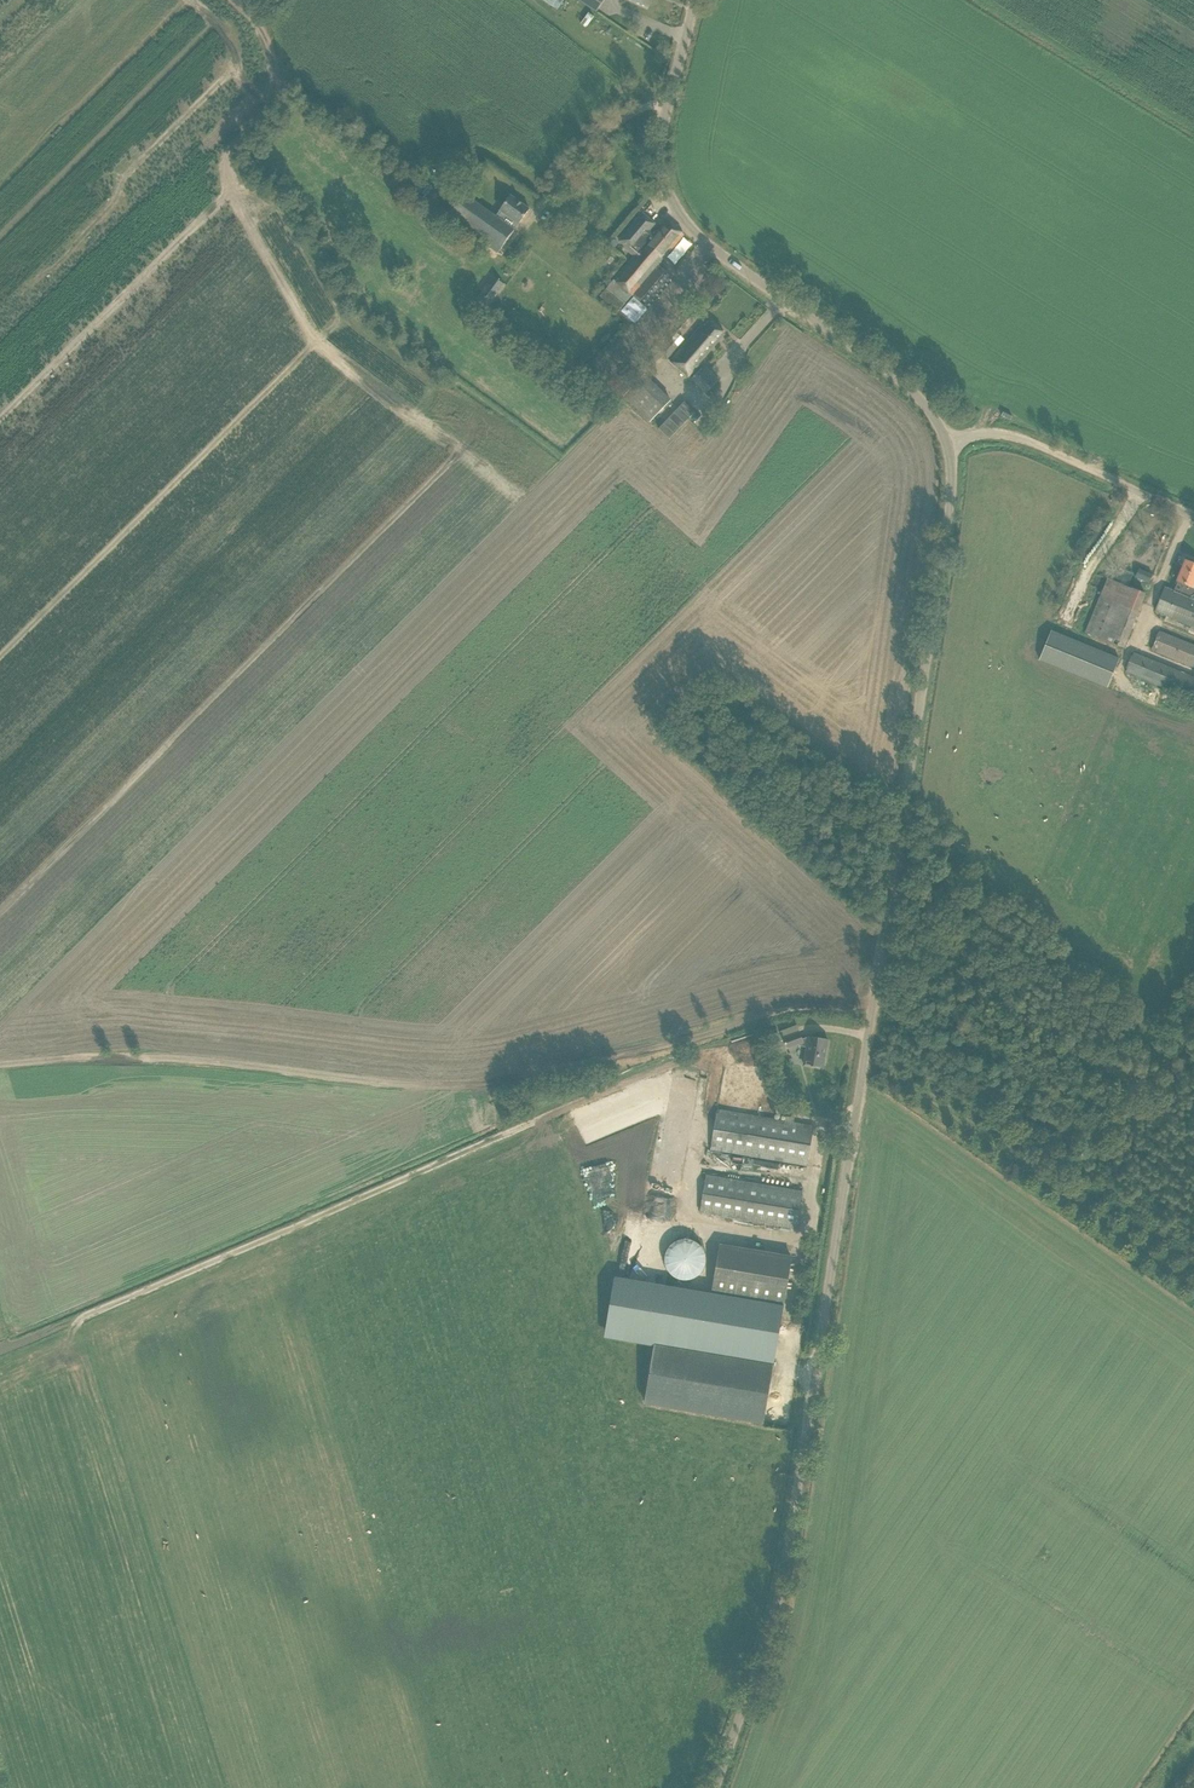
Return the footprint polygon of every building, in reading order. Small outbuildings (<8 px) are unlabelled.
[(597,11),(604,0),(579,0),(597,11)] [(588,12),(580,23),(585,27),(593,16),(588,12)] [(446,216),(498,253),(529,209),(510,195),(499,210),(501,211),(497,217),(463,193),(446,216)] [(649,231),(654,224),(642,213),(619,241),(625,246),(624,247),(634,256),(614,279),(632,294),(676,243),(683,234),(668,220),(652,238),(647,234),(649,231)] [(614,239),(610,244),(615,247),(619,243),(614,239)] [(491,276),(473,301),(485,310),(504,285),(491,276)] [(669,361),(687,376),(724,334),(706,318),(669,361)] [(659,352),(667,359),(678,347),(670,340),(659,352)] [(690,379),(704,393),(717,380),(703,366),(690,379)] [(623,396),(650,422),(670,401),(644,375),(623,396)] [(685,402),(660,428),(670,438),(695,412),(685,402)] [(1193,599),(1193,587),(1193,584),(1193,564),(1185,561),(1177,581),(1173,591),(1165,587),(1155,611),(1193,627),(1193,599)] [(1139,569),(1136,577),(1149,583),(1152,575),(1139,569)] [(1086,632),(1123,647),(1140,605),(1145,594),(1108,579),(1086,632)] [(1039,660),(1106,688),(1119,658),(1051,630),(1039,660)] [(1193,668),(1193,665),(1193,645),(1158,631),(1150,650),(1193,668)] [(1133,652),(1124,672),(1193,701),(1193,677),(1133,652)] [(803,1064),(823,1067),(828,1040),(808,1036),(808,1037),(802,1039),(799,1033),(783,1039),(786,1049),(800,1044),(801,1046),(804,1044),(807,1045),(803,1064)] [(710,1149),(807,1165),(813,1126),(717,1110),(710,1149)] [(700,1212),(784,1226),(796,1228),(802,1191),(706,1175),(700,1212)] [(651,1195),(649,1223),(661,1224),(663,1196),(651,1195)] [(668,1272),(674,1277),(685,1280),(693,1278),(701,1272),(705,1263),(704,1255),(701,1246),(693,1240),(684,1239),(675,1241),(668,1247),(664,1255),(665,1265),(668,1272)] [(763,1419),(782,1307),(617,1279),(607,1336),(654,1344),(645,1399),(763,1419)]
